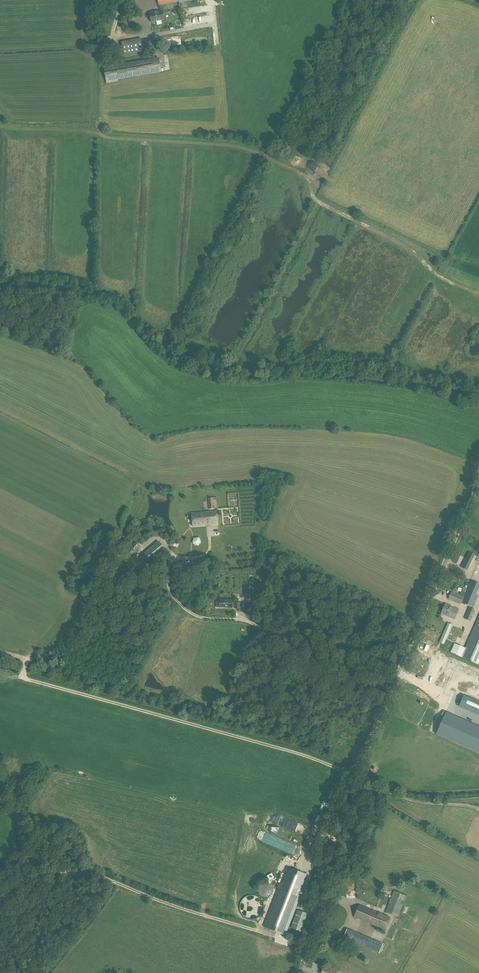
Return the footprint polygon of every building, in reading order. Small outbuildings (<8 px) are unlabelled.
[(162,11),(158,12),(158,11),(154,12),(154,13),(150,14),(152,22),(164,19),(162,11)] [(206,15),(194,17),(195,23),(207,21),(206,15)] [(101,32),(104,35),(110,29),(107,26),(101,32)] [(141,39),(121,42),(123,55),(143,51),(141,39)] [(149,39),(143,41),(145,48),(143,48),(144,50),(149,49),(148,46),(151,45),(149,39)] [(159,57),(104,66),(107,83),(118,81),(118,79),(162,72),(159,57)] [(192,513),(193,526),(218,524),(217,511),(192,513)] [(198,536),(191,538),(194,545),(200,542),(198,536)] [(176,539),(168,540),(169,548),(177,547),(176,539)] [(143,555),(150,563),(165,550),(158,541),(143,555)] [(140,546),(136,542),(128,551),(132,555),(140,546)] [(469,552),(461,568),(467,570),(475,555),(469,552)] [(471,580),(465,595),(464,597),(462,603),(473,608),(478,596),(476,595),(478,588),(478,584),(471,580)] [(462,603),(464,597),(460,595),(451,591),(448,599),(461,605),(462,603)] [(235,596),(235,603),(233,603),(233,599),(220,600),(220,608),(233,607),(235,607),(235,608),(241,608),(241,603),(238,603),(238,596),(235,596)] [(441,614),(455,620),(459,609),(446,603),(441,614)] [(476,610),(469,607),(464,619),(471,622),(476,610)] [(450,652),(478,665),(478,616),(465,648),(454,643),(450,652)] [(440,643),(444,645),(452,625),(448,623),(440,643)] [(435,733),(478,752),(478,725),(444,711),(435,733)] [(289,838),(298,842),(302,833),(295,831),(293,836),(291,834),(289,838)] [(264,927),(285,935),(300,897),(298,897),(307,874),(287,867),(281,883),(279,883),(277,888),(278,889),(264,927)] [(386,911),(398,916),(406,896),(394,891),(386,911)] [(412,891),(410,897),(422,902),(424,896),(412,891)] [(246,916),(248,909),(231,904),(230,907),(223,905),(222,909),(246,916)] [(385,930),(390,918),(359,905),(354,917),(385,930)] [(307,914),(297,910),(290,929),(301,933),(307,914)] [(358,934),(347,929),(343,938),(355,943),(358,934)] [(373,939),(369,949),(379,953),(383,944),(373,939)]
